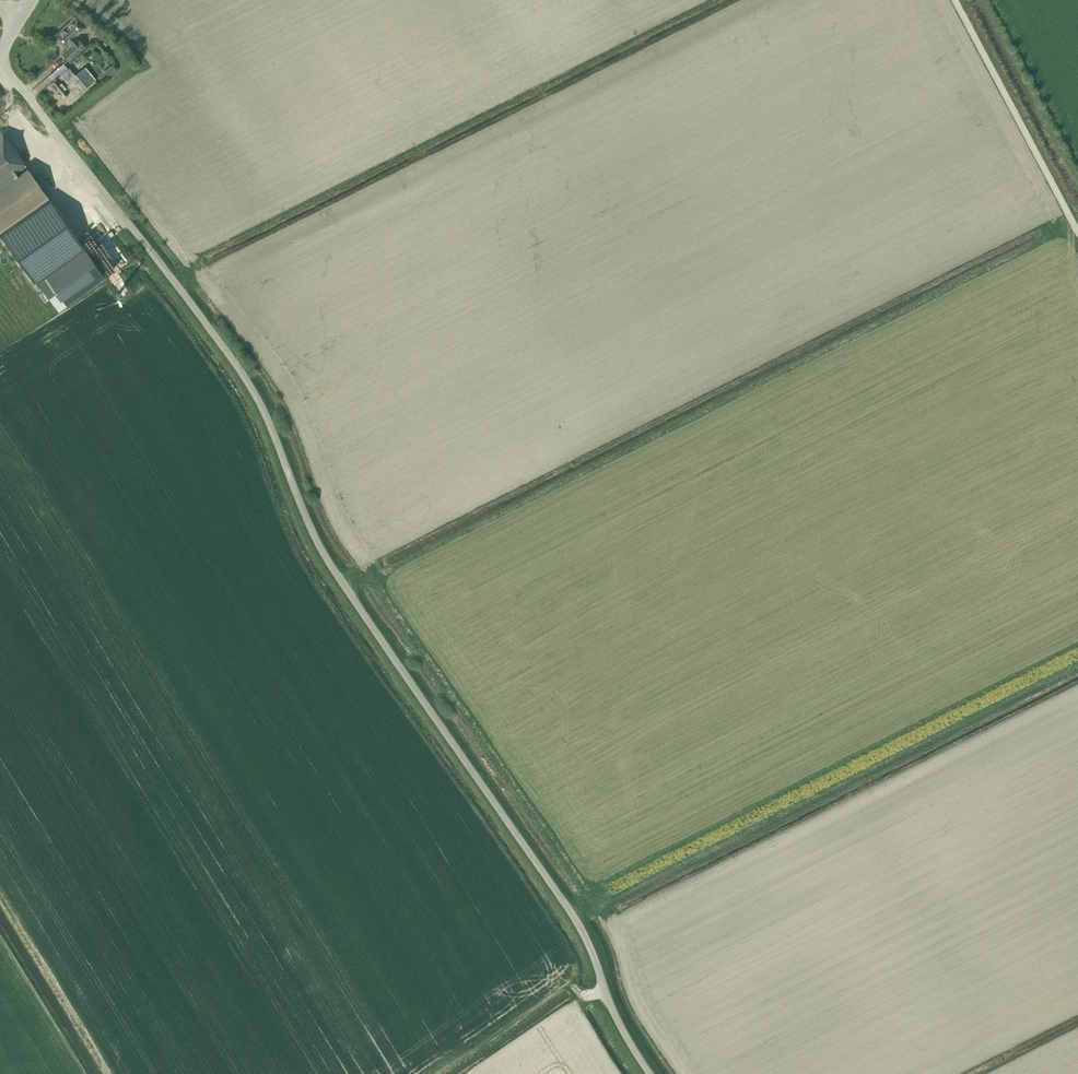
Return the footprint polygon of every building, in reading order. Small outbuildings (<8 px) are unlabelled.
[(75,37),(77,35),(84,28),(75,17),(54,36),(64,46),(67,44),(69,46),(61,54),(69,62),(84,47),(75,37)] [(100,40),(105,36),(99,29),(94,34),(100,40)] [(110,66),(104,71),(108,76),(117,69),(112,64),(114,63),(112,60),(107,64),(110,66)] [(70,91),(69,90),(73,86),(76,89),(77,88),(80,92),(86,87),(96,79),(85,67),(75,75),(69,67),(56,78),(50,83),(61,98),(70,91)] [(47,196),(28,168),(17,175),(16,173),(26,166),(1,130),(0,131),(0,229),(47,196)] [(59,262),(82,246),(47,198),(0,232),(0,234),(34,281),(36,279),(59,262)] [(105,276),(83,246),(34,282),(55,312),(105,276)]
